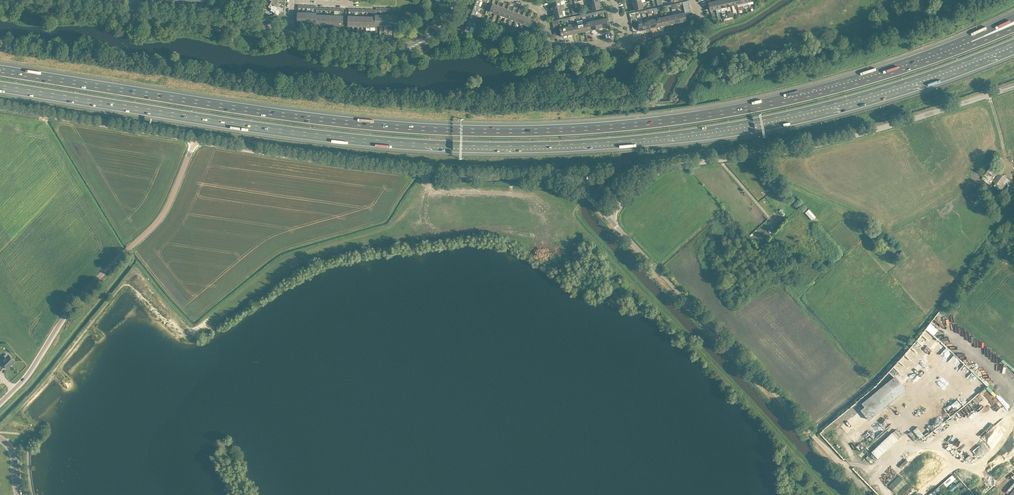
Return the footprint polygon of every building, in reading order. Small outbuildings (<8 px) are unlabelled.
[(489,11),(495,13),(498,5),(497,5),(494,4),(495,0),(493,0),(492,3),(492,5),(490,10),(489,11)] [(708,2),(710,10),(715,9),(714,1),(713,1),(710,2),(709,0),(707,0),(708,2)] [(713,1),(714,1),(715,9),(716,13),(722,12),(721,8),(719,0),(717,0),(715,0),(713,0),(713,1)] [(498,5),(495,13),(500,15),(503,7),(502,7),(499,6),(501,2),(499,1),(497,5),(498,5)] [(279,7),(271,2),(267,9),(270,11),(271,10),(275,13),(279,15),(281,11),(278,9),(279,7)] [(465,6),(465,7),(469,8),(477,11),(479,5),(471,2),(471,3),(469,6),(465,5),(465,6)] [(503,7),(500,15),(505,17),(508,9),(507,9),(504,8),(506,4),(504,3),(502,7),(503,7)] [(508,9),(505,17),(510,19),(513,11),(509,10),(511,6),(510,5),(509,5),(507,9),(508,9)] [(513,11),(510,19),(515,21),(518,13),(515,12),(516,8),(515,7),(514,7),(513,11)] [(463,11),(463,12),(467,14),(467,13),(475,16),(477,11),(469,8),(467,12),(463,10),(463,11)] [(518,13),(515,21),(521,23),(524,15),(523,15),(520,13),(521,10),(520,9),(519,9),(518,13)] [(524,15),(521,23),(526,25),(529,17),(528,17),(525,15),(526,12),(525,11),(524,11),(523,15),(524,15)] [(461,16),(461,17),(465,19),(465,18),(473,21),(475,16),(467,13),(467,14),(465,17),(461,15),(461,16)] [(529,17),(526,25),(531,27),(534,19),(530,17),(531,13),(530,13),(529,13),(528,17),(529,17)] [(459,22),(463,24),(463,23),(471,26),(473,21),(465,18),(465,19),(463,22),(459,20),(459,22)] [(458,25),(457,27),(461,29),(469,31),(471,26),(463,23),(463,24),(461,27),(458,25)] [(1002,190),(1008,178),(988,167),(982,179),(1002,190)] [(809,209),(805,213),(811,220),(815,216),(809,209)] [(763,241),(770,235),(765,229),(758,236),(763,241)] [(8,354),(0,363),(0,367),(1,367),(1,366),(2,365),(6,369),(15,361),(8,354)] [(900,380),(904,377),(900,372),(896,376),(900,380)] [(860,410),(868,419),(905,389),(898,382),(894,376),(861,403),(864,406),(860,410)] [(960,397),(950,405),(955,410),(964,402),(960,397)] [(913,430),(919,438),(923,435),(917,427),(913,430)] [(892,432),(871,452),(878,458),(898,439),(902,435),(896,429),(892,433),(892,432)] [(866,437),(870,442),(878,434),(874,430),(866,437)] [(896,461),(889,467),(894,471),(900,465),(896,461)] [(912,463),(902,471),(906,476),(916,468),(912,463)] [(907,482),(900,475),(889,486),(896,493),(907,482)] [(941,489),(943,491),(947,487),(944,483),(930,494),(934,494),(941,489)]
